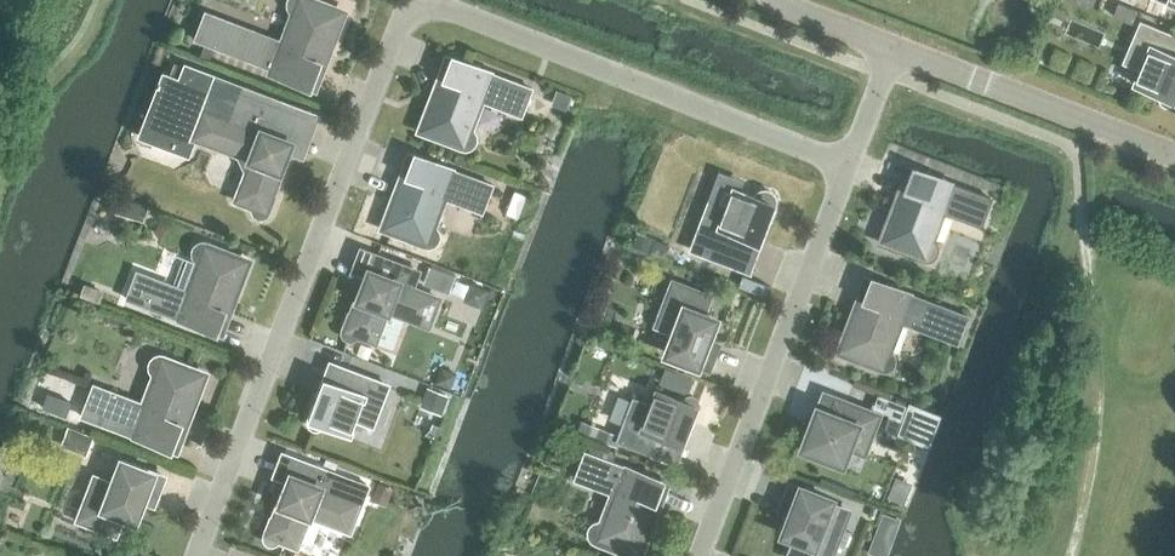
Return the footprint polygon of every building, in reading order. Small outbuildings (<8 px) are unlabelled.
[(308,88),(323,50),(327,51),(342,12),(320,4),(321,0),(288,0),(287,2),(288,7),(290,11),(294,14),(284,42),(205,12),(195,39),(281,72),(279,77),(308,88)] [(1119,0),(1114,13),(1130,21),(1136,8),(1119,0)] [(1141,23),(1125,61),(1141,68),(1135,84),(1160,94),(1159,98),(1161,102),(1164,105),(1168,105),(1172,104),(1174,100),(1174,37),(1141,23)] [(204,44),(200,55),(209,59),(213,48),(204,44)] [(443,141),(461,148),(466,149),(470,147),(474,144),(476,139),(476,135),(473,130),(469,127),(480,99),(521,115),(532,88),(454,58),(441,91),(437,90),(422,129),(444,137),(443,141)] [(266,215),(269,212),(275,195),(272,194),(286,158),(284,157),(289,142),(287,141),(299,109),(187,66),(181,82),(165,76),(142,135),(187,152),(193,136),(240,154),(247,170),(236,199),(253,206),(253,210),(254,214),(258,217),(262,217),(266,215)] [(557,89),(551,103),(565,108),(570,95),(557,89)] [(384,226),(407,235),(405,239),(424,246),(429,246),(434,245),(437,241),(439,236),(438,231),(436,227),(432,224),(442,196),(482,211),(492,184),(416,155),(404,189),(399,187),(384,226)] [(937,250),(937,245),(934,241),(930,239),(941,210),(980,225),(991,197),(915,168),(902,202),(898,200),(883,240),(905,248),(904,252),(922,259),(927,259),(932,258),(935,254),(937,250)] [(693,248),(737,265),(748,237),(758,241),(765,222),(768,223),(775,205),(776,199),(774,195),(771,191),(766,189),(761,190),(757,192),(754,196),(734,189),(726,210),(710,204),(693,248)] [(515,190),(506,212),(517,217),(526,194),(515,190)] [(121,196),(116,212),(129,215),(134,200),(121,196)] [(636,231),(631,245),(648,251),(653,238),(636,231)] [(228,299),(232,300),(247,261),(224,252),(226,249),(207,242),(202,241),(197,243),(194,246),(192,251),(193,256),(195,260),(199,263),(189,291),(137,271),(127,298),(215,332),(228,299)] [(411,287),(417,271),(379,256),(373,273),(370,272),(364,287),(362,285),(352,313),(348,311),(342,328),(341,333),(343,337),(347,339),(351,340),(356,338),(358,334),(393,348),(405,316),(428,324),(438,297),(411,287)] [(430,266),(423,283),(448,292),(454,275),(430,266)] [(841,350),(863,359),(861,363),(880,369),(885,370),(889,369),(893,365),(895,361),(894,356),(892,352),(888,348),(899,320),(958,343),(968,316),(872,279),(860,312),(856,311),(841,350)] [(668,353),(709,369),(715,352),(704,348),(714,319),(703,315),(711,296),(673,282),(657,325),(676,332),(668,353)] [(84,283),(80,296),(98,302),(103,290),(84,283)] [(361,343),(357,353),(368,357),(371,347),(361,343)] [(82,415),(170,449),(184,412),(188,413),(204,374),(181,366),(183,362),(164,355),(159,354),(154,356),(151,359),(149,364),(150,369),(152,373),(156,376),(145,404),(94,384),(82,415)] [(442,367),(436,382),(450,388),(456,372),(442,367)] [(313,428),(317,429),(321,427),(324,424),(349,433),(355,417),(371,424),(386,385),(342,368),(336,385),(326,381),(316,406),(313,404),(308,417),(307,422),(309,426),(313,428)] [(53,376),(41,408),(69,419),(81,386),(53,376)] [(427,388),(421,405),(441,413),(447,396),(427,388)] [(657,390),(651,406),(635,400),(620,438),(664,455),(670,439),(680,443),(690,418),(693,419),(698,406),(699,402),(697,398),(693,395),(689,395),(685,397),(682,400),(657,390)] [(803,447),(841,462),(855,426),(871,433),(878,414),(834,397),(828,413),(818,409),(803,447)] [(888,415),(883,427),(897,432),(900,424),(902,420),(888,415)] [(580,420),(576,430),(595,437),(599,427),(580,420)] [(68,426),(61,445),(86,454),(93,435),(68,426)] [(599,427),(595,437),(613,445),(617,434),(599,427)] [(588,443),(585,452),(611,462),(615,453),(588,443)] [(589,536),(591,540),(596,543),(614,550),(616,546),(638,554),(653,515),(649,514),(661,480),(611,462),(585,452),(575,479),(614,494),(604,522),(599,521),(594,523),(590,526),(588,531),(589,536)] [(134,519),(145,490),(157,495),(164,476),(124,460),(123,463),(122,462),(114,483),(95,476),(79,519),(116,534),(123,515),(134,519)] [(364,486),(339,476),(301,461),(294,477),(292,476),(286,491),(284,490),(273,517),(270,516),(264,533),(263,537),(265,542),(268,544),(273,545),(277,543),(279,539),(296,546),(308,514),(349,530),(359,502),(358,502),(364,486)] [(377,481),(370,498),(386,504),(392,487),(377,481)] [(795,505),(784,533),(795,538),(788,555),(831,555),(842,527),(832,523),(839,505),(830,502),(831,499),(789,484),(783,500),(795,505)] [(883,513),(874,534),(892,541),(900,519),(883,513)]
